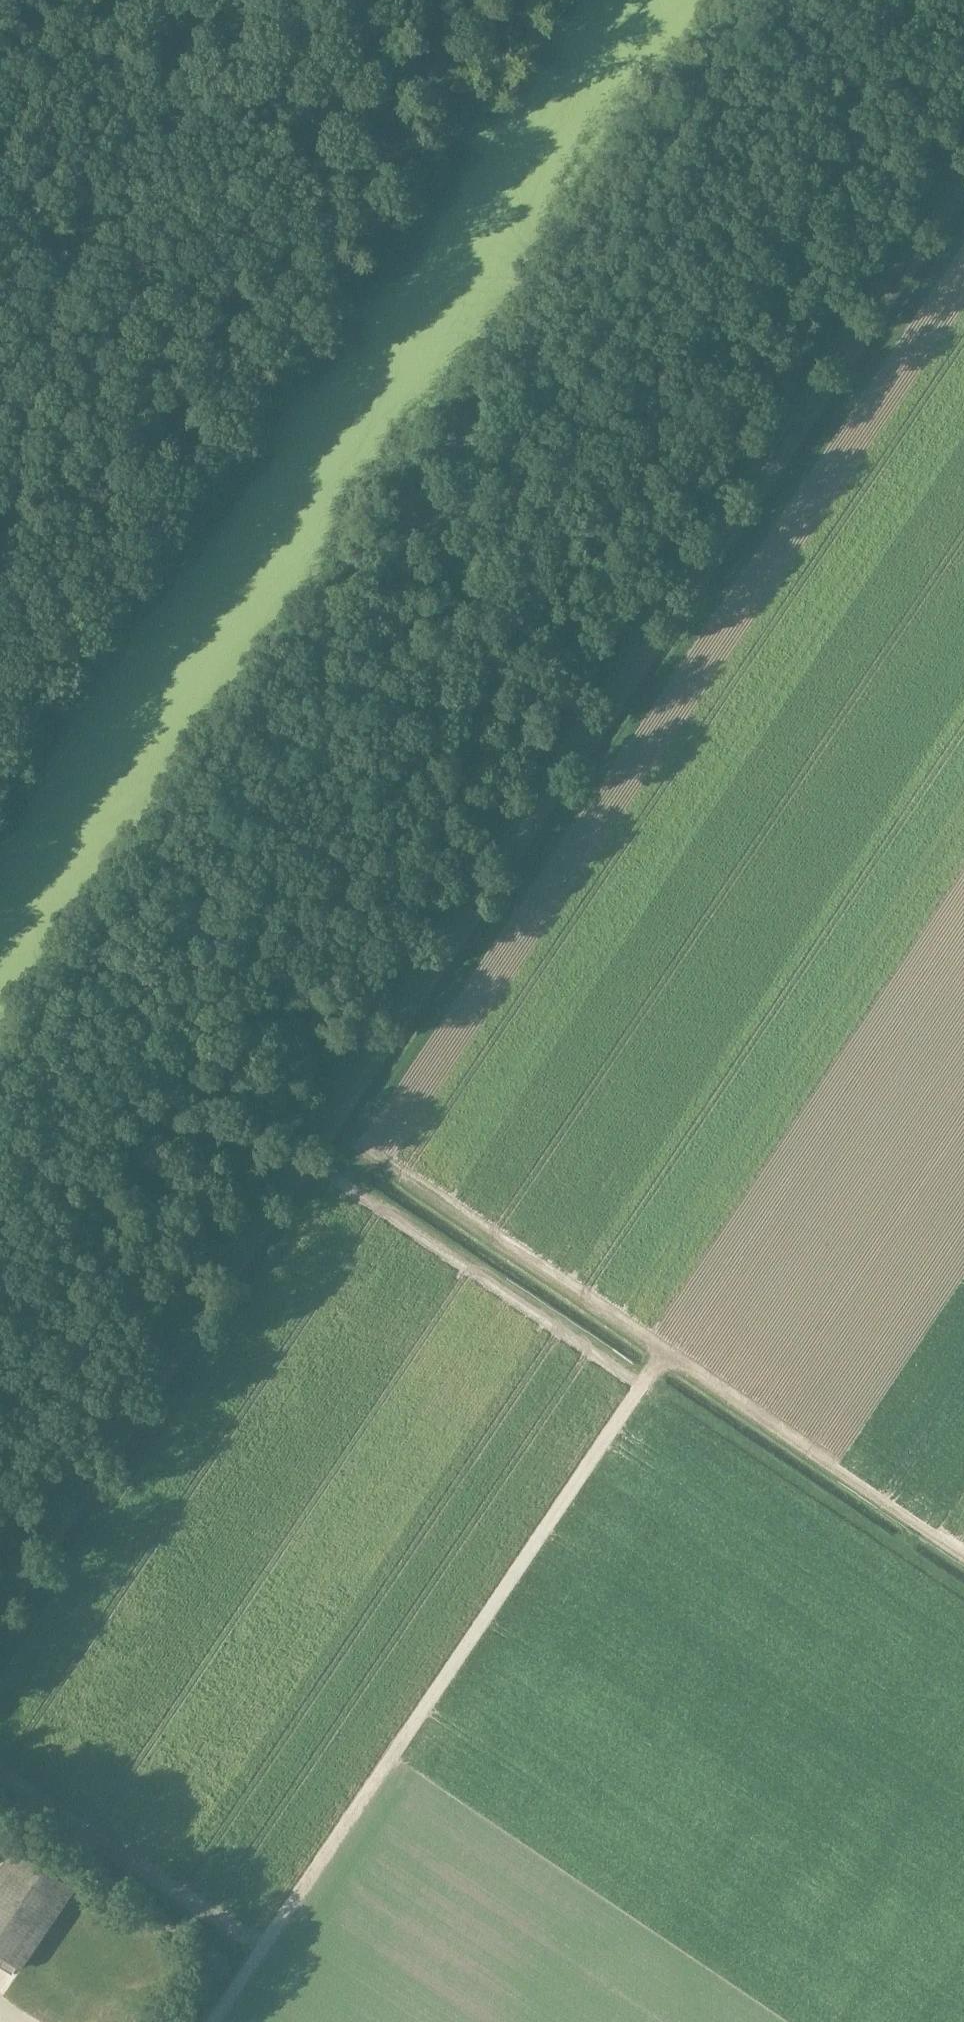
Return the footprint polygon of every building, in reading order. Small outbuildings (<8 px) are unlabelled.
[(0,1871),(0,1953),(22,1969),(74,1893),(13,1852),(0,1871)]
